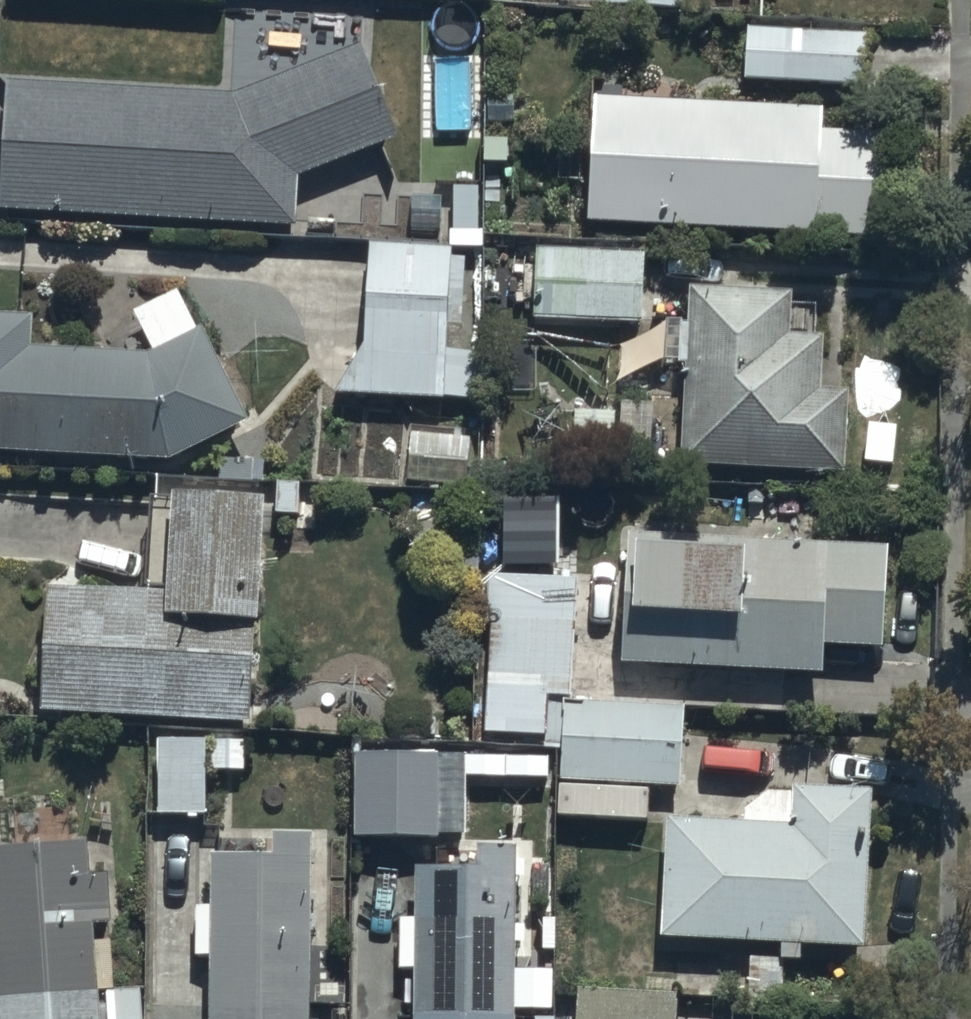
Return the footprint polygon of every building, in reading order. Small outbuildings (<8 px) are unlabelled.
[(684,0),(563,0),(563,20),(683,24),(684,0)] [(234,8),(229,107),(10,96),(4,226),(298,239),(300,190),(402,151),(362,54),(358,56),(360,15),(234,8)] [(822,35),(745,32),(742,93),(861,97),(863,44),(822,43),(822,35)] [(827,125),(594,112),(590,239),(820,252),(820,246),(889,250),(894,149),(826,145),(827,125)] [(451,362),(452,259),(371,254),(367,358),(339,401),(339,410),(480,411),(481,362),(451,362)] [(647,258),(537,255),(535,331),(645,334),(647,258)] [(679,380),(689,380),(683,483),(850,487),(852,405),(826,404),(827,352),(793,351),(794,306),(693,304),(691,339),(682,339),(679,380)] [(0,329),(0,468),(171,474),(252,438),(205,342),(149,368),(34,364),(34,329),(0,329)] [(411,442),(409,472),(471,477),(474,446),(411,442)] [(259,499),(164,494),(159,587),(47,581),(40,704),(246,716),(259,499)] [(631,548),(623,677),(828,687),(829,662),(885,665),(890,561),(631,548)] [(685,798),(687,718),(577,716),(580,593),(489,591),(485,748),(548,750),(547,758),(565,759),(564,795),(685,798)] [(247,751),(206,751),(206,741),(159,742),(159,826),(207,825),(206,781),(247,780),(247,751)] [(442,847),(441,750),(358,751),(359,848),(442,847)] [(789,816),(664,809),(657,936),(861,947),(871,787),(791,783),(789,816)] [(212,833),(207,1018),(303,1018),(307,836),(212,833)] [(0,844),(0,1018),(101,1018),(90,838),(0,844)] [(510,855),(416,855),(415,1018),(509,1018),(510,855)] [(680,1007),(577,1001),(576,1018),(680,1018),(680,1007)]
